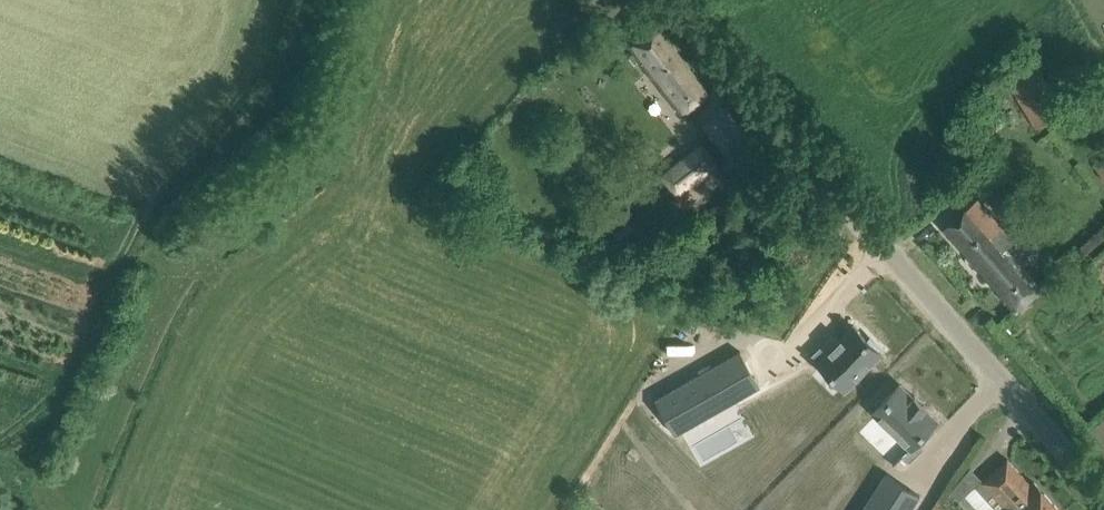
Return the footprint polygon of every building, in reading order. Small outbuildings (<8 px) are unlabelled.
[(635,63),(639,60),(681,115),(709,94),(658,27),(630,48),(633,52),(629,55),(635,63)] [(1067,112),(1037,64),(1009,83),(1038,130),(1067,112)] [(662,173),(678,196),(717,166),(701,144),(662,173)] [(1094,163),(1103,179),(1103,156),(1094,163)] [(1016,311),(1033,296),(1042,288),(996,236),(1004,229),(977,199),(961,214),(944,228),(1016,311)] [(825,342),(811,357),(845,390),(881,352),(878,349),(881,347),(871,337),(868,339),(854,325),(832,348),(825,342)] [(739,351),(654,400),(674,435),(759,386),(739,351)] [(900,384),(874,411),(910,447),(903,455),(910,462),(924,447),(918,441),(938,420),(924,407),(926,406),(915,395),(914,397),(900,384)] [(1007,508),(1031,485),(1008,460),(983,482),(1007,508)] [(864,509),(912,509),(921,496),(887,474),(864,509)] [(1034,482),(1031,485),(1007,508),(1004,509),(1060,509),(1034,482)]
